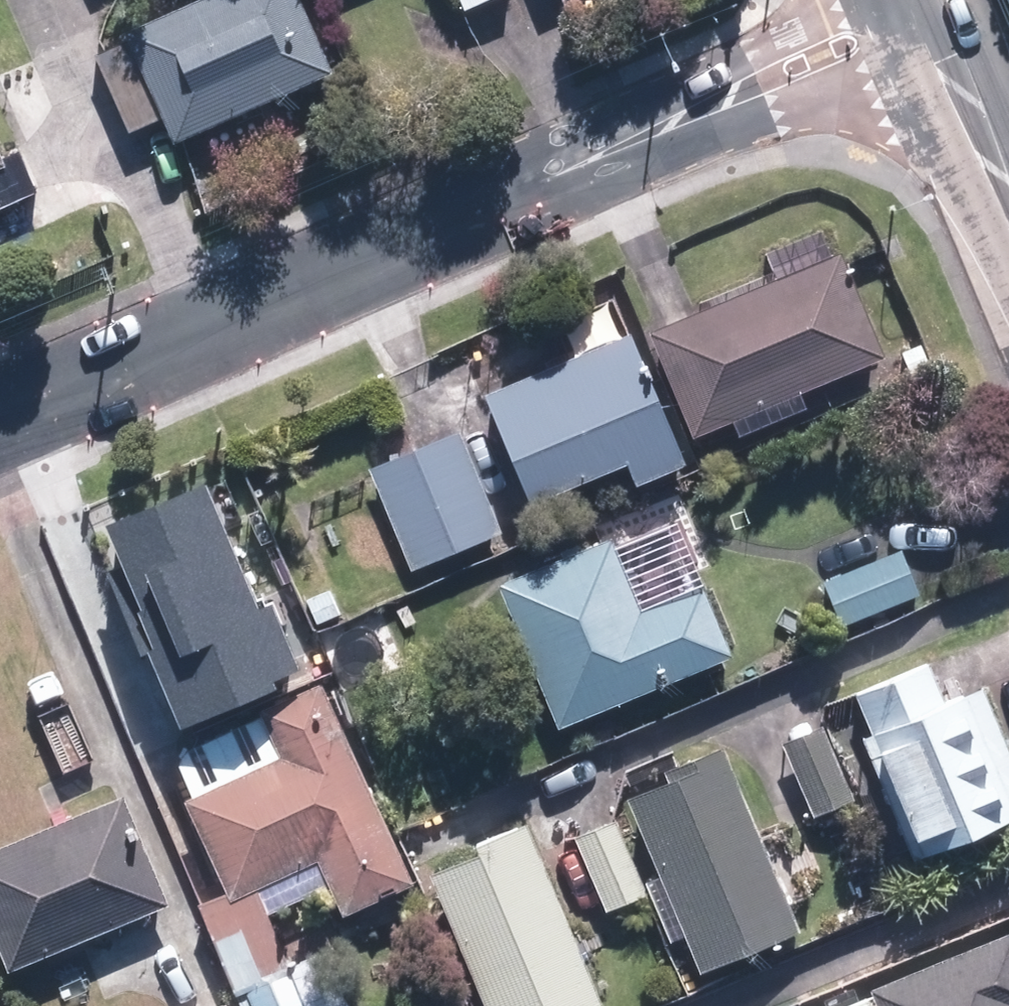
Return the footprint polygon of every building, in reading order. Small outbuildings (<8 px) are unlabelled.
[(184,142),(347,69),(315,0),(211,0),(94,53),(131,134),(172,116),(184,142)] [(472,8),(493,0),(468,0),(472,8)] [(31,202),(52,193),(33,146),(15,153),(0,117),(0,215),(31,202)] [(848,243),(659,325),(706,433),(895,352),(848,243)] [(488,384),(539,500),(635,458),(646,483),(702,459),(639,317),(488,384)] [(509,526),(466,422),(370,461),(413,565),(509,526)] [(178,729),(278,689),(274,680),(298,671),(272,607),(255,613),(205,488),(107,526),(123,566),(108,571),(142,657),(148,655),(178,729)] [(648,572),(630,524),(509,567),(565,724),(727,667),(689,558),(648,572)] [(910,537),(827,574),(851,626),(934,589),(910,537)] [(945,655),(862,683),(919,849),(1008,818),(1008,713),(996,676),(957,689),(945,655)] [(341,941),(302,956),(282,904),(338,882),(348,908),(420,879),(339,675),(177,739),(234,884),(206,895),(241,982),(254,977),(266,1005),(366,1005),(341,941)] [(833,719),(790,737),(821,814),(864,796),(833,719)] [(745,741),(641,778),(709,968),(812,931),(745,741)] [(0,839),(0,920),(20,967),(179,900),(130,784),(0,839)] [(622,810),(579,829),(612,904),(655,885),(622,810)] [(440,860),(494,1005),(610,1005),(612,1005),(545,822),(440,860)] [(875,981),(880,992),(886,1005),(1008,1005),(1008,926),(875,981)] [(845,1005),(886,1005),(880,992),(845,1005)] [(206,1005),(241,1005),(235,993),(206,1005)]
